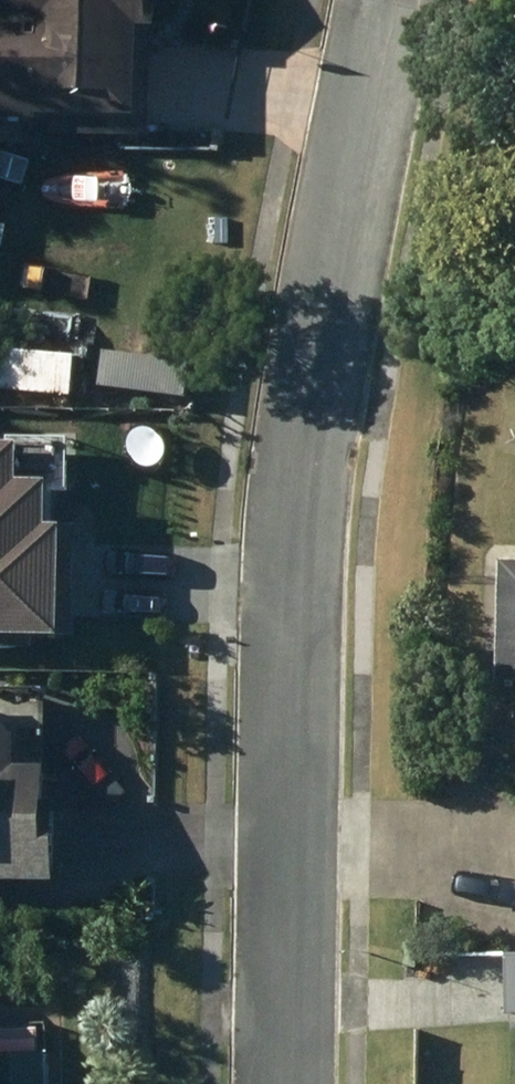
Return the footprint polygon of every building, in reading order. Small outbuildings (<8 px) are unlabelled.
[(187,32),(186,0),(20,0),(20,8),(0,8),(0,122),(32,121),(33,138),(165,136),(164,32),(187,32)] [(7,160),(6,188),(35,189),(36,161),(7,160)] [(139,287),(133,359),(173,363),(180,291),(139,287)] [(90,399),(95,323),(0,317),(0,356),(13,357),(10,394),(90,399)] [(86,642),(86,531),(72,531),(72,496),(91,496),(91,440),(27,440),(27,450),(0,450),(0,642),(86,642)] [(83,890),(86,831),(76,830),(78,773),(84,760),(80,746),(67,738),(53,742),(45,755),(49,770),(53,772),(42,771),(43,745),(11,711),(0,711),(0,886),(83,890)] [(16,1062),(0,1045),(0,1083),(18,1083),(16,1062)]
